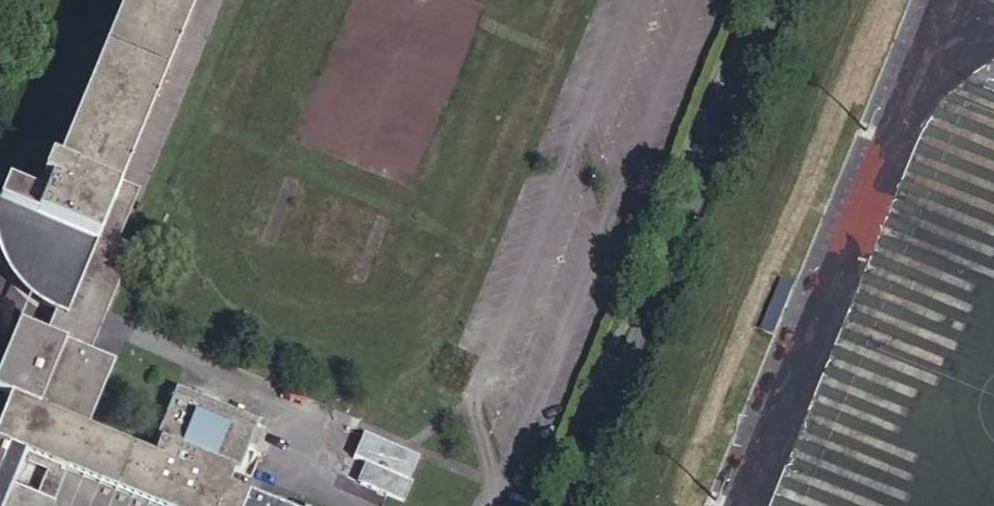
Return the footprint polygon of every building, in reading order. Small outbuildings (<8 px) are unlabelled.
[(124,192),(196,23),(142,0),(132,0),(59,173),(51,168),(44,186),(52,189),(47,202),(39,221),(100,248),(103,241),(124,192)] [(196,23),(206,0),(142,0),(196,23)] [(10,187),(2,206),(16,212),(20,202),(15,200),(19,191),(10,187)] [(91,430),(118,369),(93,358),(90,357),(96,338),(99,319),(98,298),(100,288),(104,279),(118,247),(103,241),(100,248),(39,221),(47,202),(19,191),(15,200),(20,202),(16,212),(2,206),(0,205),(0,239),(0,240),(4,253),(10,267),(13,273),(21,284),(31,295),(37,299),(42,304),(49,307),(61,314),(67,316),(58,337),(23,322),(0,379),(0,392),(14,398),(91,430)] [(142,200),(124,192),(103,241),(118,247),(104,279),(100,288),(98,298),(99,319),(96,338),(90,357),(93,358),(136,257),(120,251),(142,200)] [(785,279),(766,325),(776,329),(795,283),(785,279)] [(46,500),(22,490),(31,467),(35,457),(77,475),(150,505),(274,505),(234,489),(240,474),(243,475),(263,427),(179,391),(157,442),(163,445),(157,458),(91,430),(14,398),(0,431),(0,505),(59,505),(46,500)] [(364,435),(354,458),(372,466),(362,486),(405,504),(424,460),(364,435)] [(339,476),(362,486),(372,466),(354,458),(347,456),(339,476)] [(77,475),(35,457),(31,467),(56,478),(46,500),(59,505),(64,505),(77,475)]
